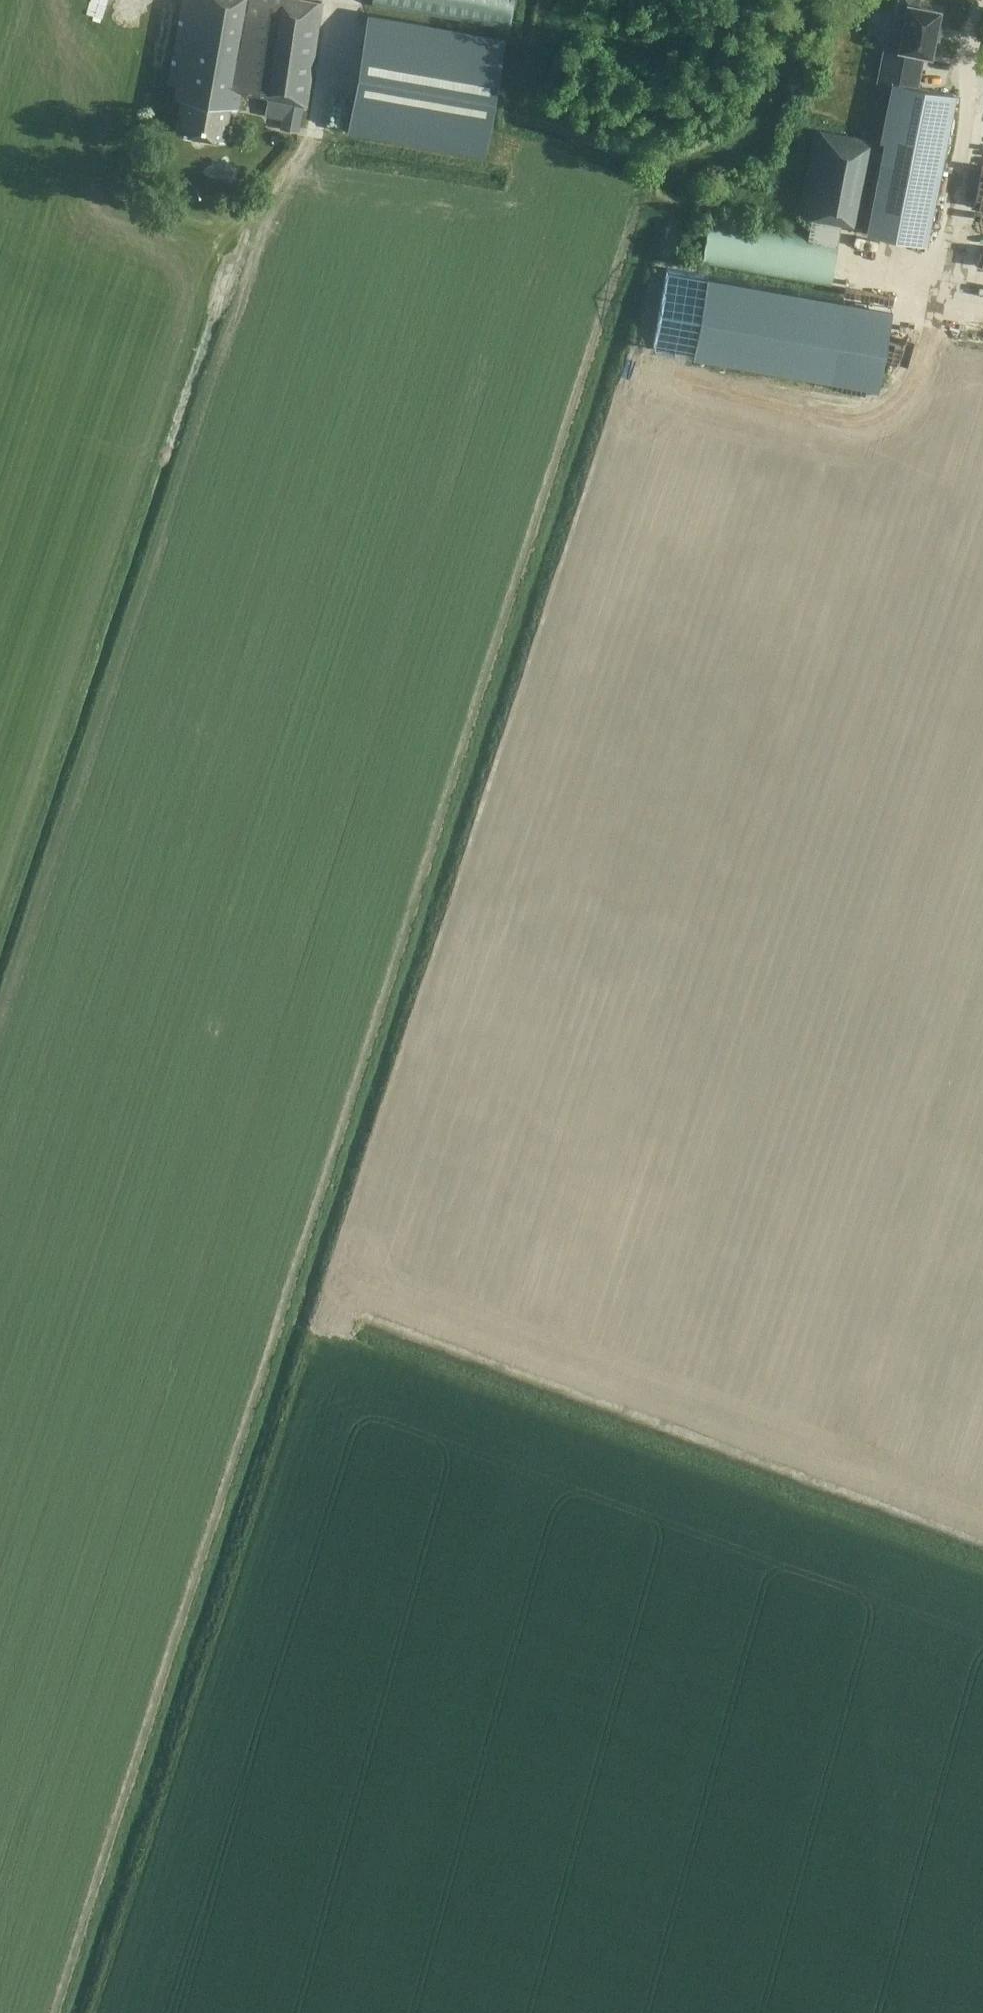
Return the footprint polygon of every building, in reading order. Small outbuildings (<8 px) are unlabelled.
[(306,104),(321,0),(182,0),(168,82),(177,83),(174,96),(180,97),(179,104),(180,105),(176,129),(223,138),(229,106),(236,107),(239,91),(268,96),(304,103),(306,104)] [(487,24),(507,28),(512,0),(371,0),(370,4),(487,24)] [(892,80),(880,140),(884,141),(883,148),(878,147),(879,140),(815,130),(798,215),(810,217),(807,234),(709,217),(701,265),(829,287),(840,222),(862,226),(862,225),(875,158),(880,159),(866,231),(925,242),(955,93),(915,85),(922,53),(929,54),(938,9),(916,5),(917,0),(899,0),(897,9),(906,11),(899,46),(886,43),(879,77),(892,80)] [(367,13),(347,130),(484,153),(504,37),(367,13)] [(304,103),(268,96),(264,115),(281,118),(280,128),(300,132),(304,103)] [(876,386),(890,306),(844,298),(705,274),(691,353),(830,378),(876,386)]
